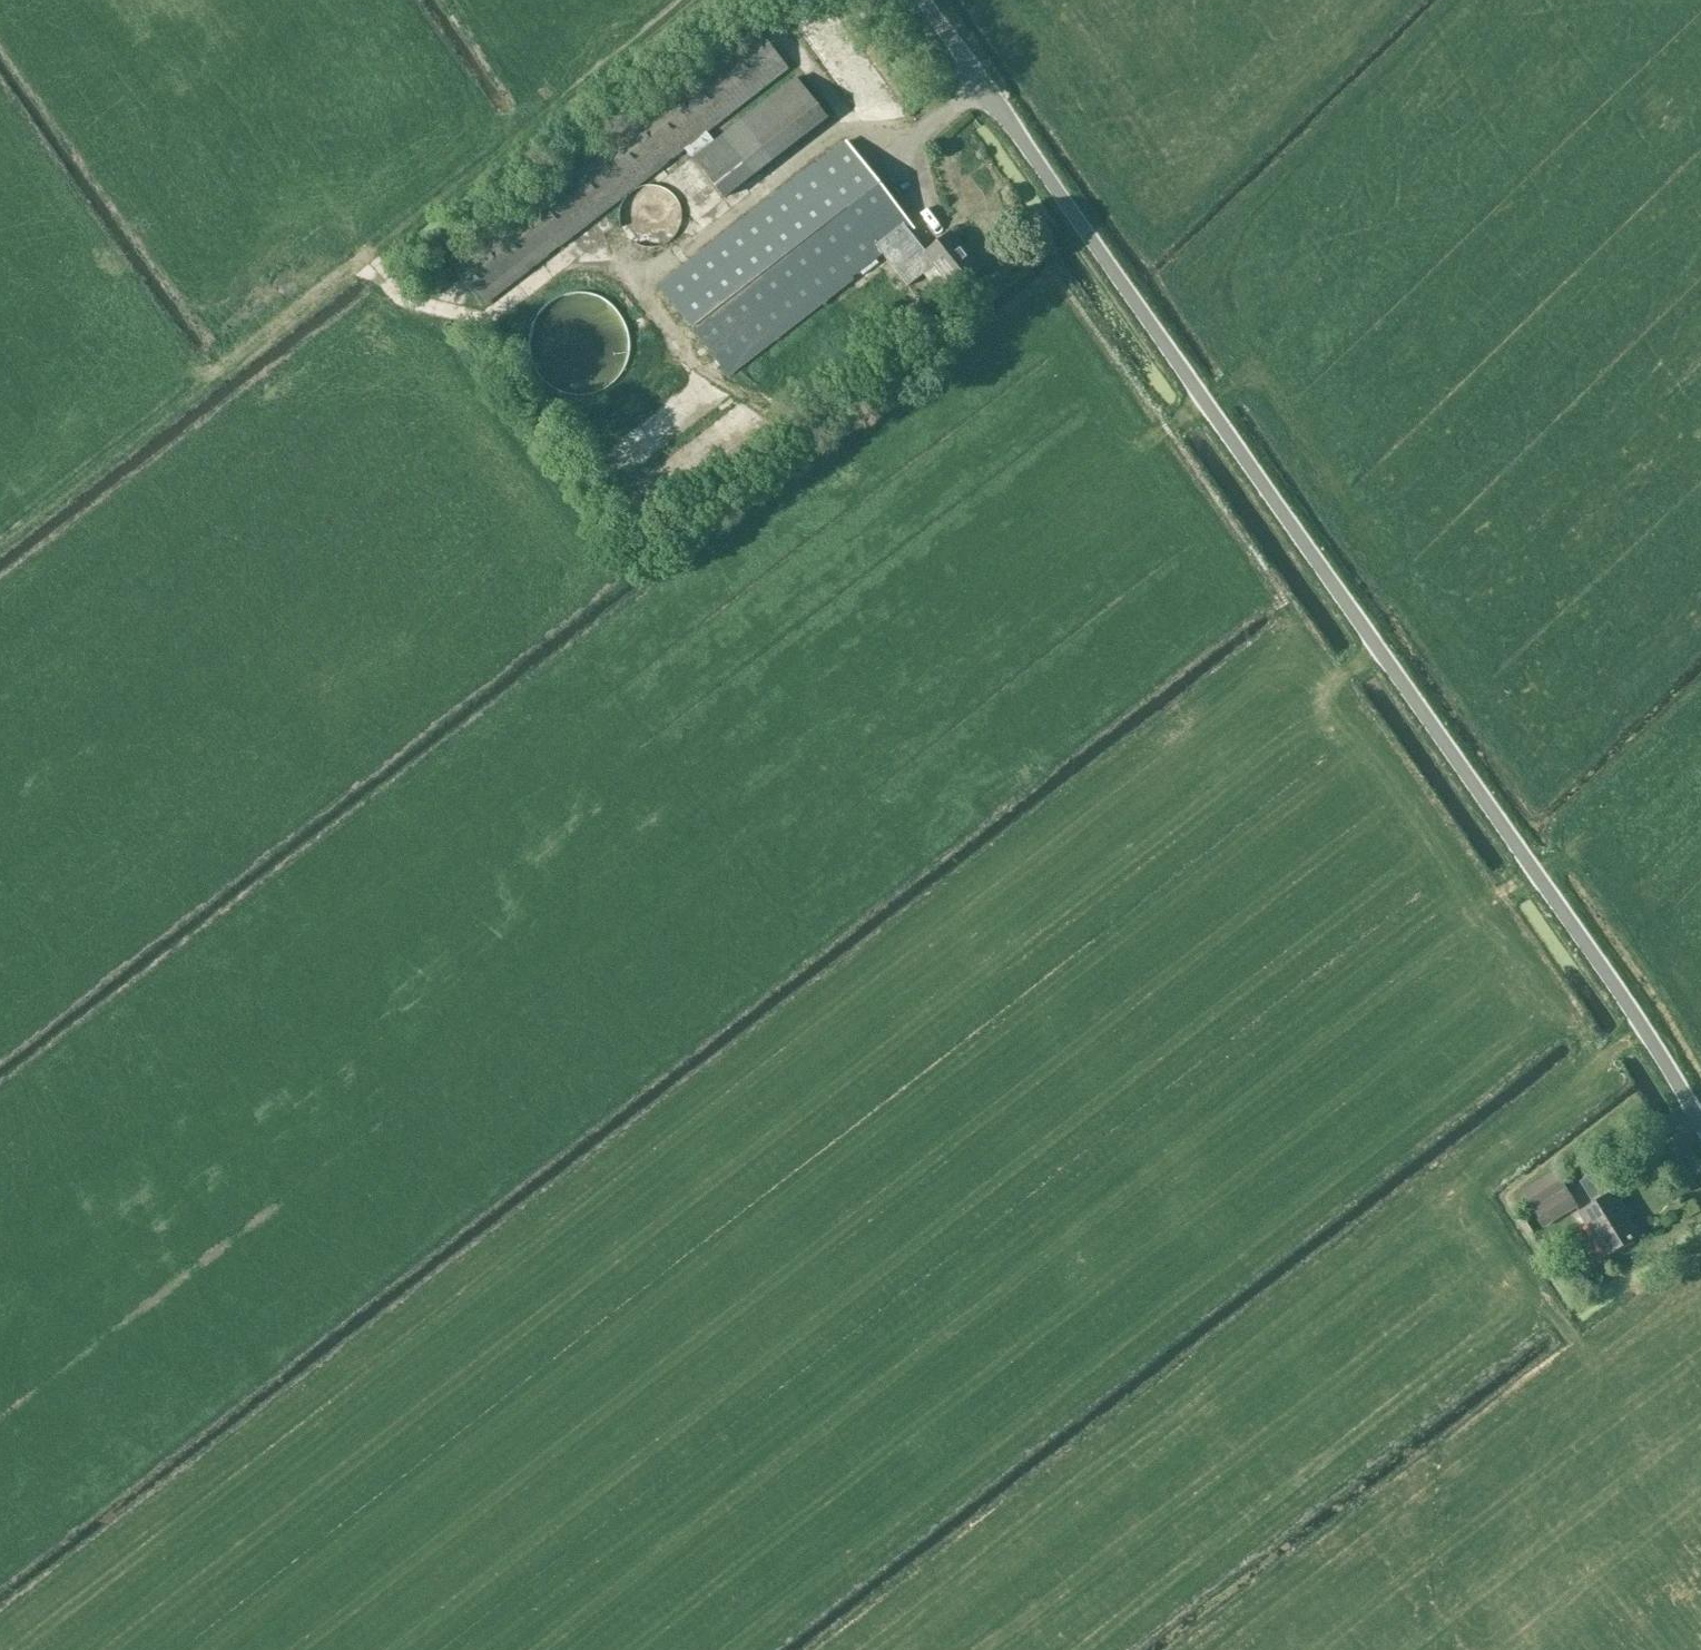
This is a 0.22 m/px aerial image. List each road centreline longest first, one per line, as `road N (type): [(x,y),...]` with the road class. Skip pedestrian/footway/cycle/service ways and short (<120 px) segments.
road 1 (unclassified): [(1700,1123),(1590,951),(922,0)]

